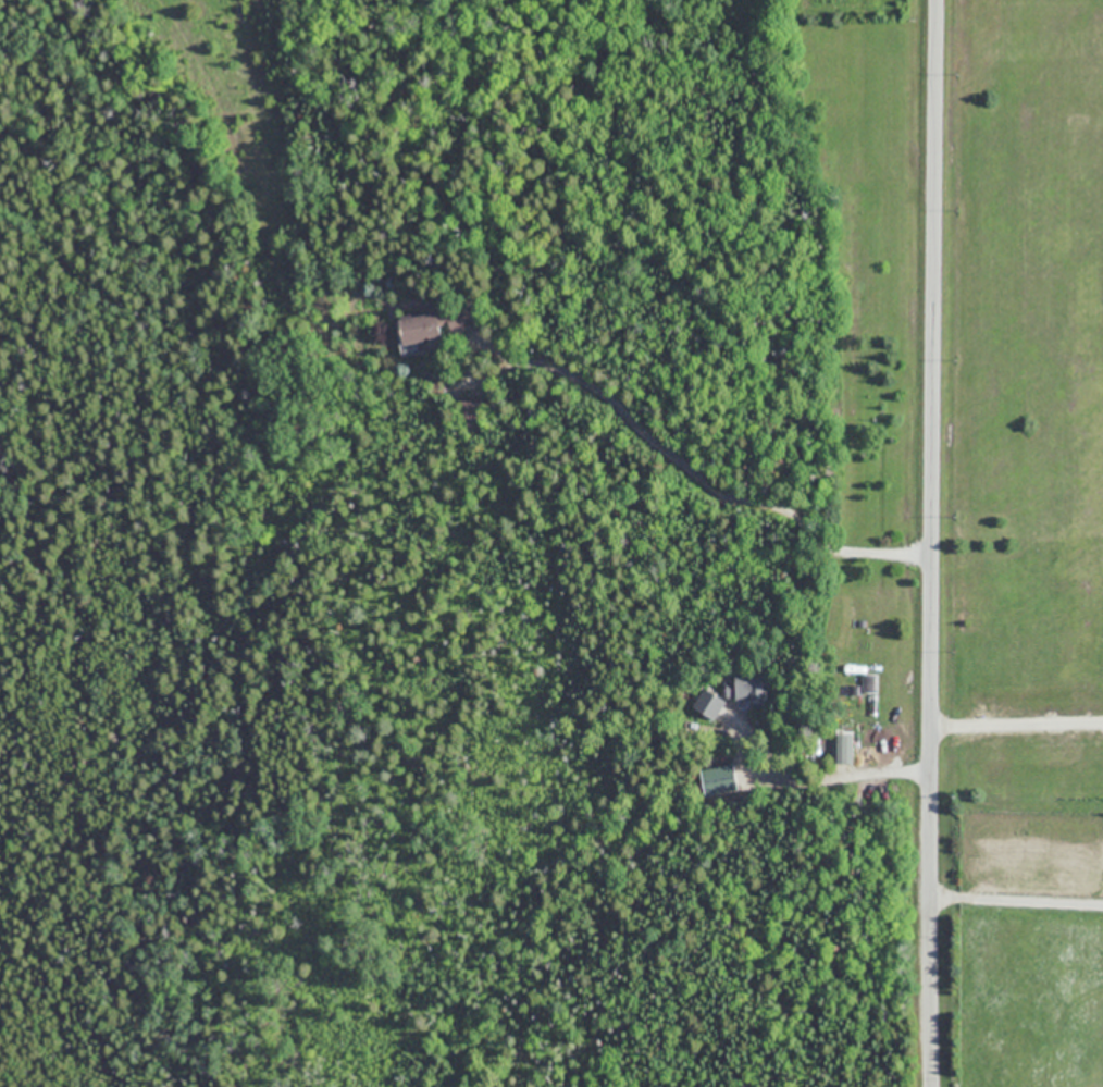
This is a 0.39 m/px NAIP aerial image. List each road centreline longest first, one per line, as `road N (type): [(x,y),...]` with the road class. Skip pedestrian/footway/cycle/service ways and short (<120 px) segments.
road 1 (residential): [(934,1086),(935,0)]

